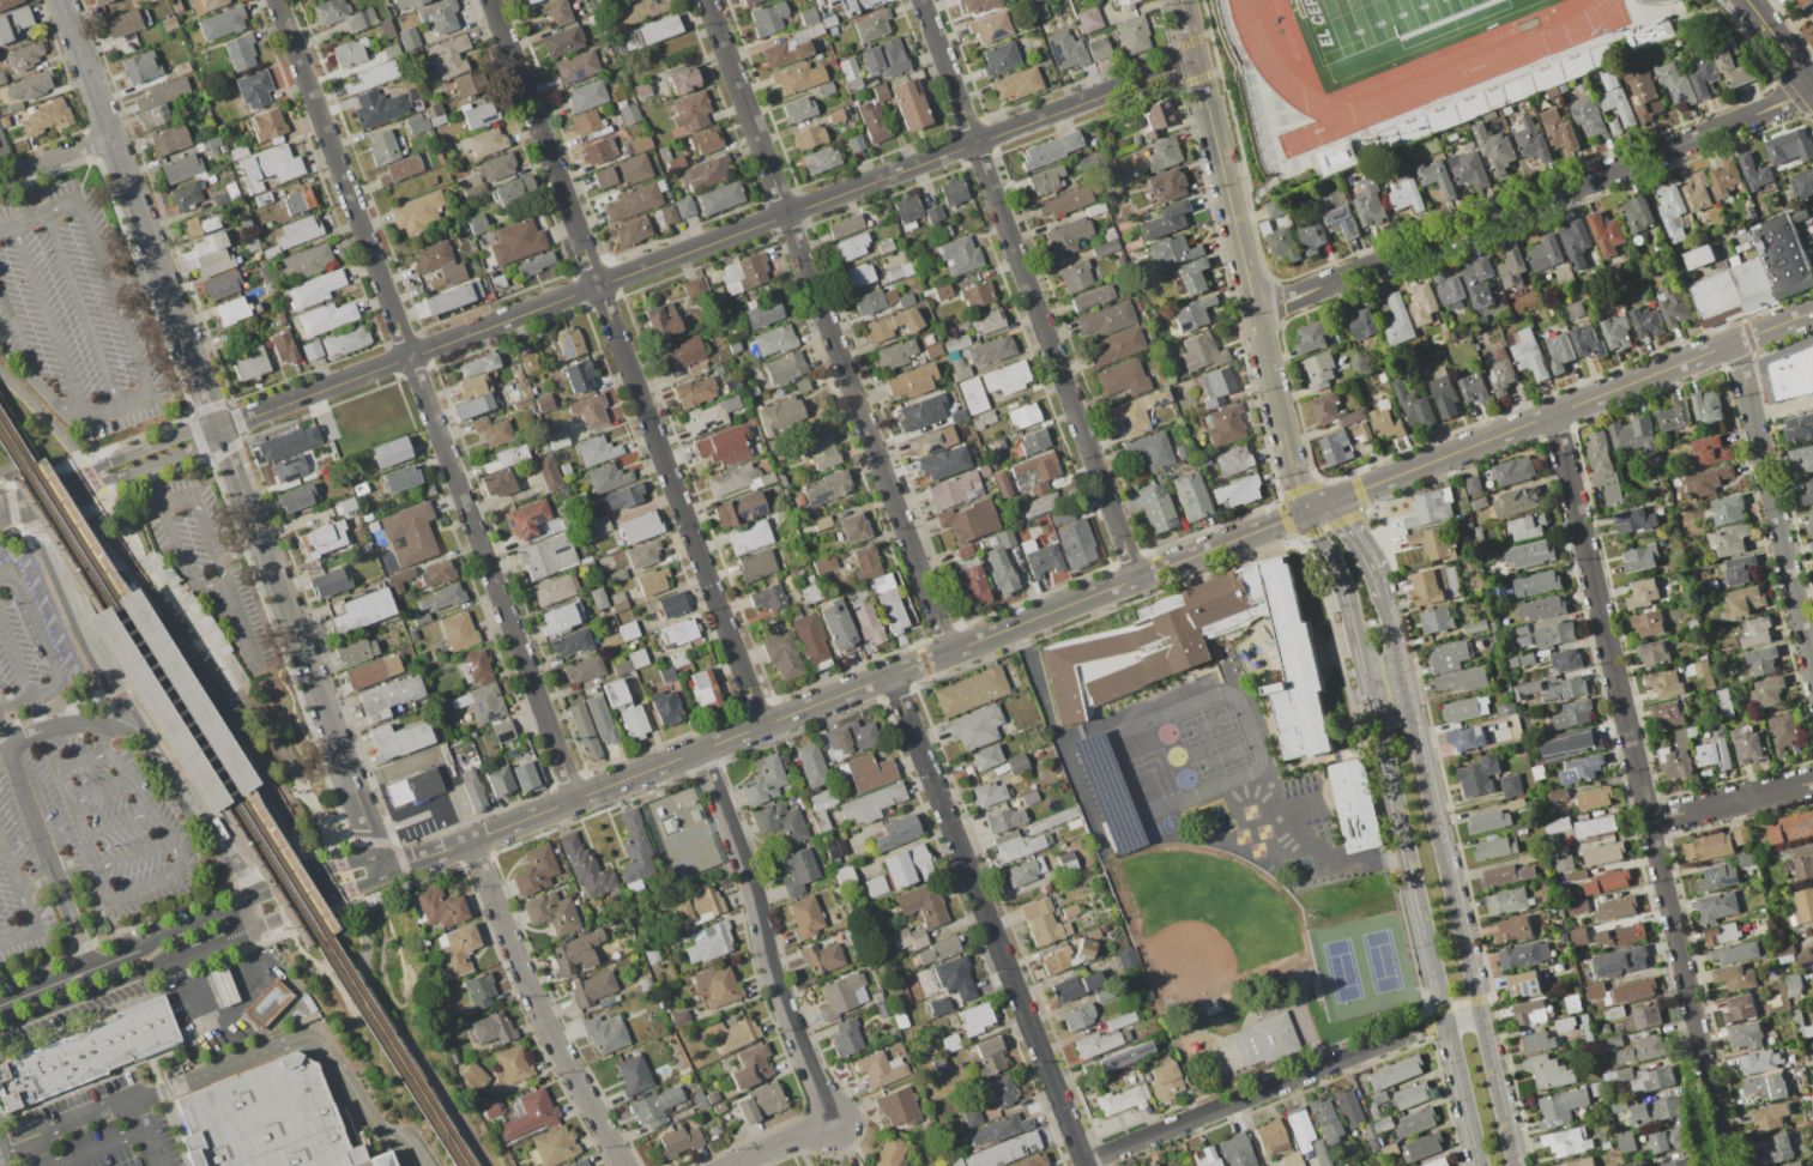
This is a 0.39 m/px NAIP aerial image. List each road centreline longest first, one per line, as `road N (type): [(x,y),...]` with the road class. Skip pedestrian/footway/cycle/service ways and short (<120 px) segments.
road 1 (tertiary): [(219,429),(1195,61)]
road 2 (tertiary): [(469,839),(1316,507)]
road 3 (residential): [(575,798),(274,0)]
road 4 (residential): [(761,725),(490,0)]
road 5 (residential): [(1730,1165),(1552,413)]
road 6 (residential): [(950,651),(704,0)]
road 7 (tertiary): [(1316,507),(1313,536),(1346,591),(1478,1165)]
road 8 (residential): [(1136,578),(919,0)]
road 9 (tertiary): [(1514,1165),(1379,597)]
road 10 (tertiary): [(1316,507),(1812,310)]
road 11 (residential): [(1812,89),(1318,288)]
road 12 (residential): [(1086,1165),(889,675)]
road 13 (tertiary): [(386,869),(219,429)]
road 14 (tertiary): [(219,429),(60,0)]
road 15 (tertiary): [(1288,442),(1180,0)]
road 16 (residential): [(832,1120),(776,989),(756,901),(697,749)]
road 17 (residential): [(1084,1161),(1443,1021)]
road 18 (residential): [(626,1165),(560,1051),(469,839)]
road 19 (residential): [(1812,667),(1733,343)]
road 20 (tertiary): [(0,1029),(183,956)]
road 21 (residential): [(1651,822),(1812,783)]
road 22 (tertiary): [(219,429),(194,429),(68,478)]
road 23 (tertiary): [(75,494),(200,446),(219,429)]
road 24 (tertiary): [(140,948),(0,1004)]
road 25 (tertiary): [(253,900),(140,948)]

